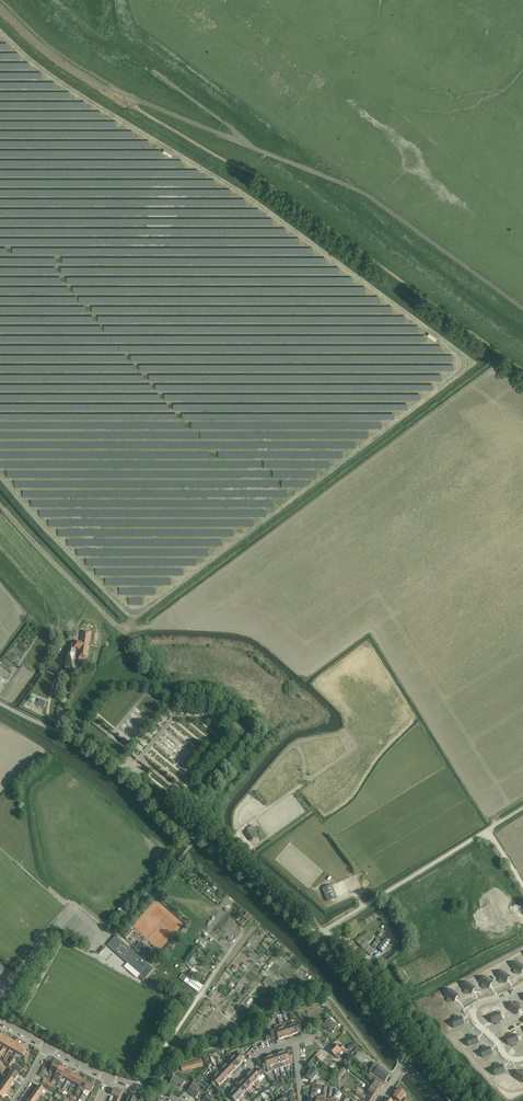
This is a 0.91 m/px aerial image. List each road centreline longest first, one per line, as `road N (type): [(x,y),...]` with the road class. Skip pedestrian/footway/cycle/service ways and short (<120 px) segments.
road 1 (track): [(31,0),(85,48),(155,73),(522,345)]
road 2 (track): [(522,369),(262,178),(130,98)]
road 3 (unclassified): [(522,809),(318,936)]
road 4 (unclassified): [(318,936),(151,796)]
road 5 (track): [(146,629),(115,625),(0,503)]
road 6 (unclassified): [(151,796),(87,745),(0,704)]
road 7 (residential): [(0,999),(71,912),(102,933)]
road 8 (unknown): [(522,987),(482,1002),(474,1013),(509,1058),(522,1058)]

